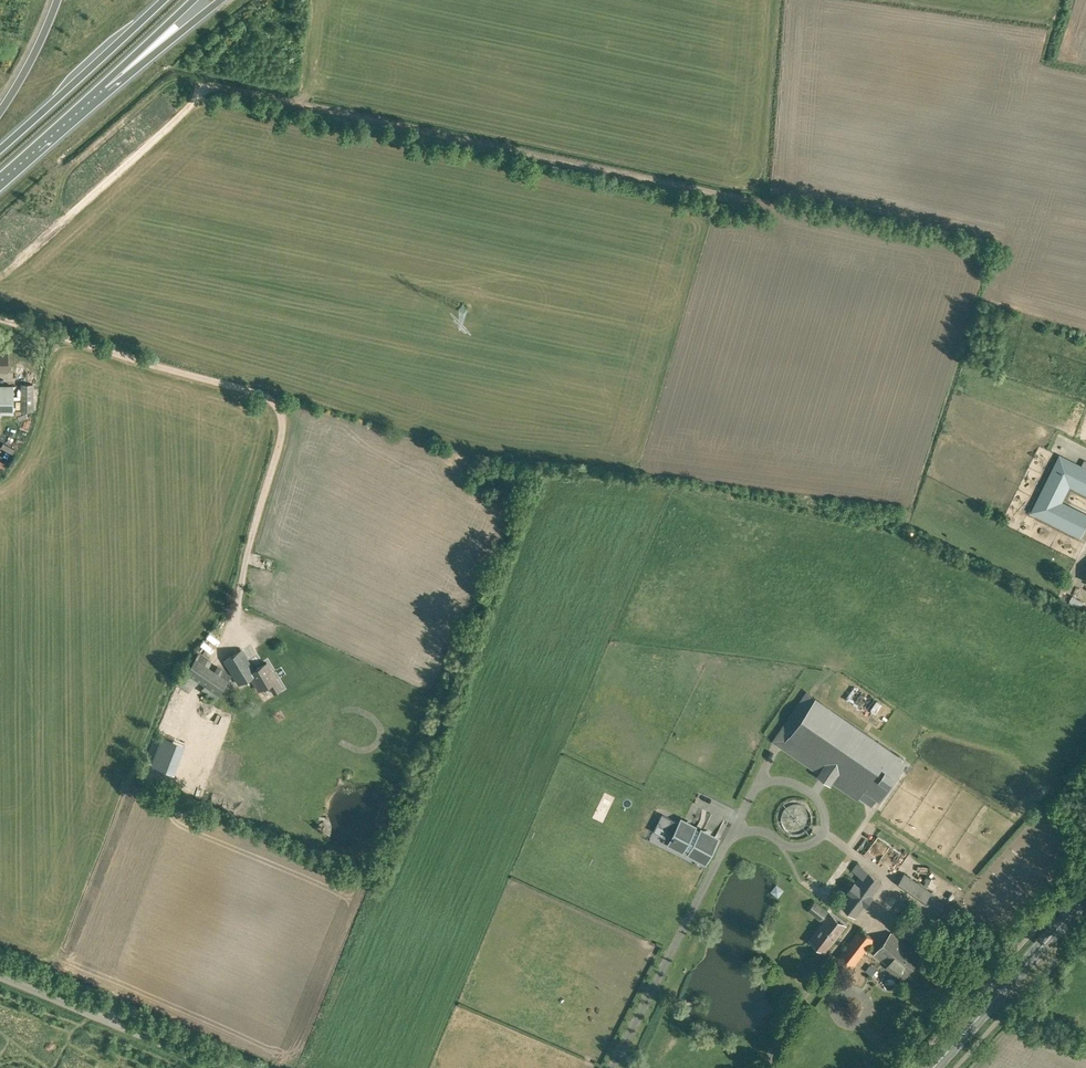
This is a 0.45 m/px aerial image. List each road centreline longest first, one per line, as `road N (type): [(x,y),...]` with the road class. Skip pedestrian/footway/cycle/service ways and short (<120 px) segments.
road 1 (unclassified): [(212,1067),(0,979)]
road 2 (secondary): [(933,1067),(1085,898)]
road 3 (trunk): [(163,0),(0,149)]
road 4 (trunk): [(100,92),(221,0)]
road 5 (trunk): [(100,92),(196,0)]
road 6 (trunk): [(0,178),(100,92)]
road 7 (trunk): [(57,0),(0,113)]

